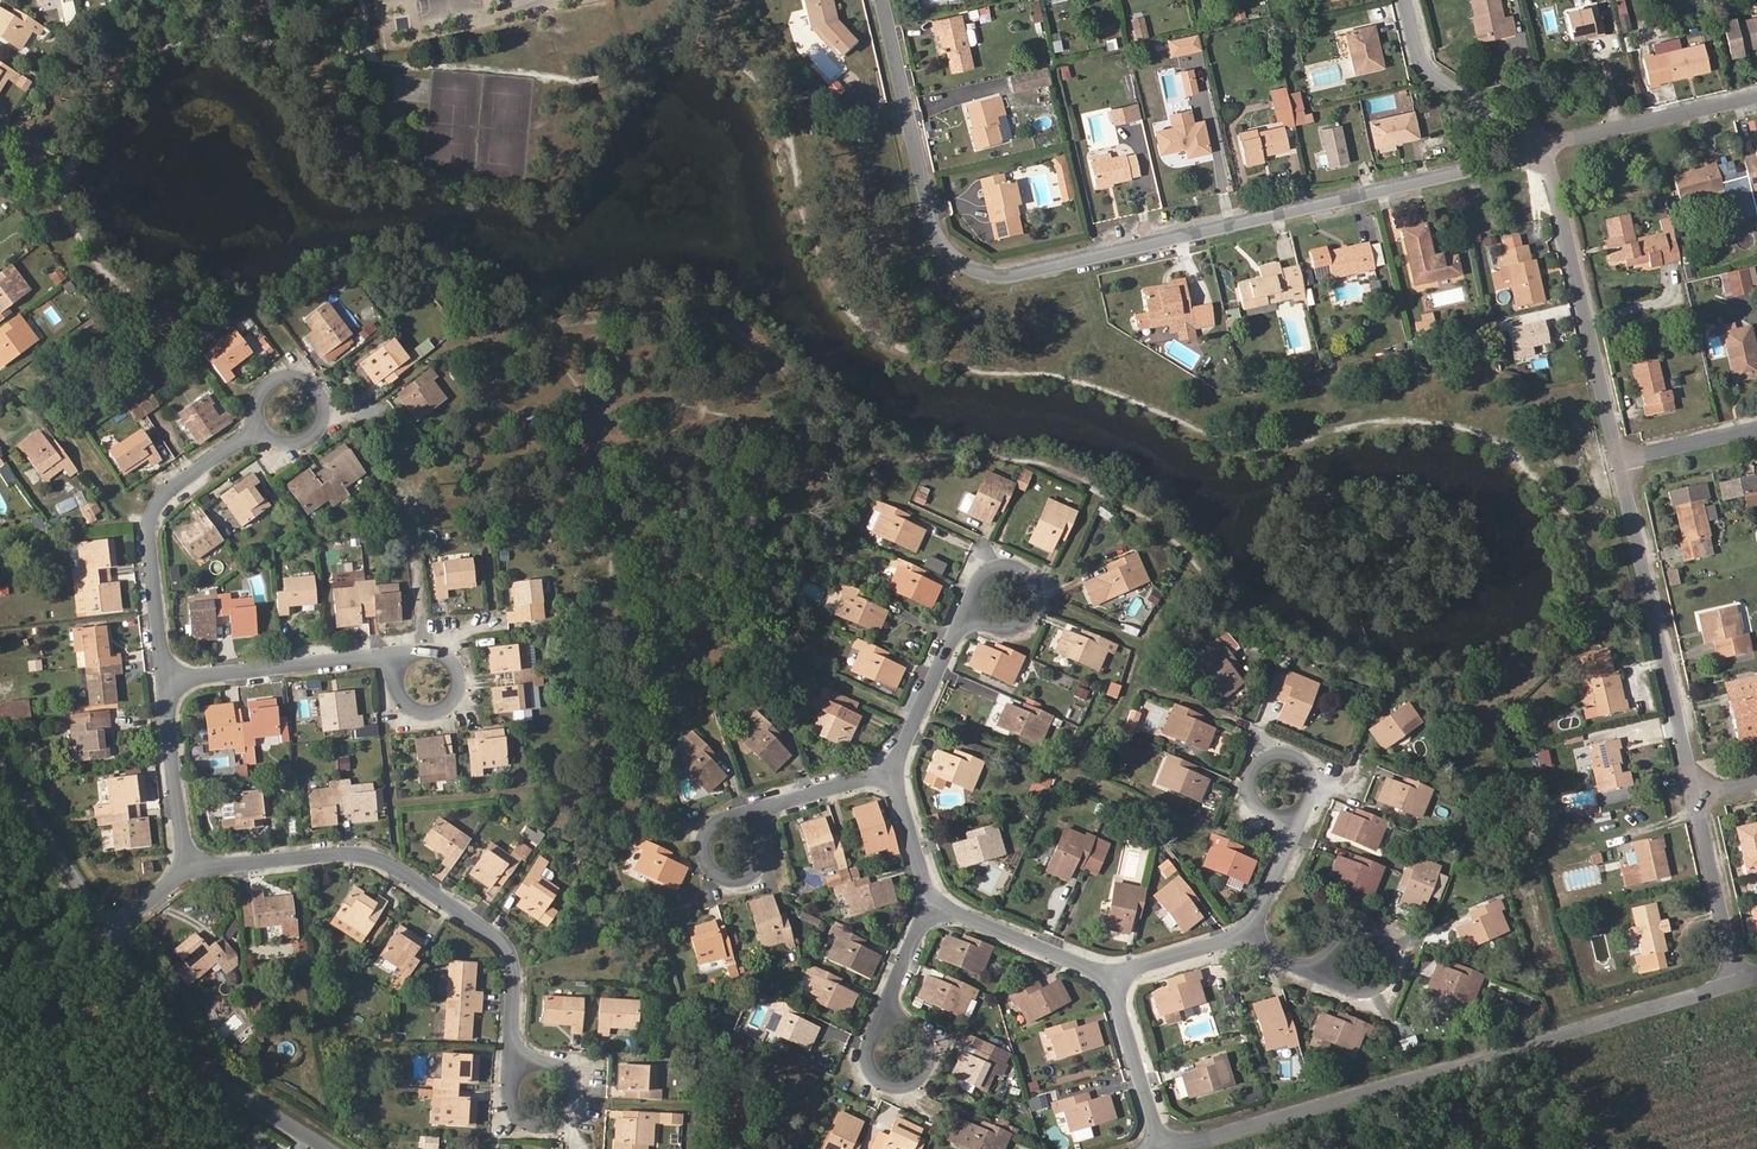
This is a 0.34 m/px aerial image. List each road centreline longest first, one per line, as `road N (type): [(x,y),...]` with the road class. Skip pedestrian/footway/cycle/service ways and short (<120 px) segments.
road 1 (residential): [(1545,150),(1004,275),(978,273),(940,241),(932,222),(883,0)]
road 2 (residential): [(1735,981),(1159,1146)]
road 3 (residential): [(189,868),(336,854),(387,863),(511,955),(513,1046),(522,1071)]
road 4 (residential): [(1619,458),(1695,795)]
road 5 (residential): [(1545,150),(1619,458)]
road 6 (residential): [(113,925),(206,1064),(329,1148)]
road 7 (residential): [(164,681),(151,512),(163,494),(262,427)]
road 8 (residential): [(164,681),(376,657),(401,663)]
road 9 (residential): [(1756,94),(1545,150)]
road 10 (residential): [(1404,0),(1421,60),(1438,80),(1545,150)]
road 11 (residential): [(0,751),(113,925)]
road 12 (residential): [(1111,976),(934,899)]
road 13 (residential): [(1695,795),(1735,981)]
road 14 (residential): [(189,868),(164,681)]
road 15 (residential): [(891,771),(955,633),(977,614)]
road 16 (residential): [(1159,1146),(1111,976)]
road 17 (residential): [(1291,816),(1311,799),(1313,779),(1303,762),(1285,754),(1265,757),(1251,774),(1250,796),(1264,813)]
road 18 (residential): [(754,823),(735,816),(715,822),(703,839),(705,860),(719,876),(739,879),(757,869),(766,851)]
road 19 (residential): [(262,427),(257,406),(265,387),(282,377),(303,378),(319,393),(323,415),(302,440)]
road 20 (residential): [(522,1071),(512,1088),(516,1108),(531,1122),(551,1124),(568,1113),(575,1093),(560,1067)]
road 21 (residential): [(891,771),(769,807),(754,823)]
road 22 (residential): [(1111,976),(1248,936)]
road 23 (residential): [(401,663),(398,692),(410,708),(430,712),(448,704),(458,686),(447,657)]
road 24 (residential): [(1619,458),(1756,428)]
road 25 (residential): [(934,899),(884,1025)]
road 26 (residential): [(934,899),(891,771)]
road 27 (residential): [(1248,936),(1291,836),(1291,816)]

